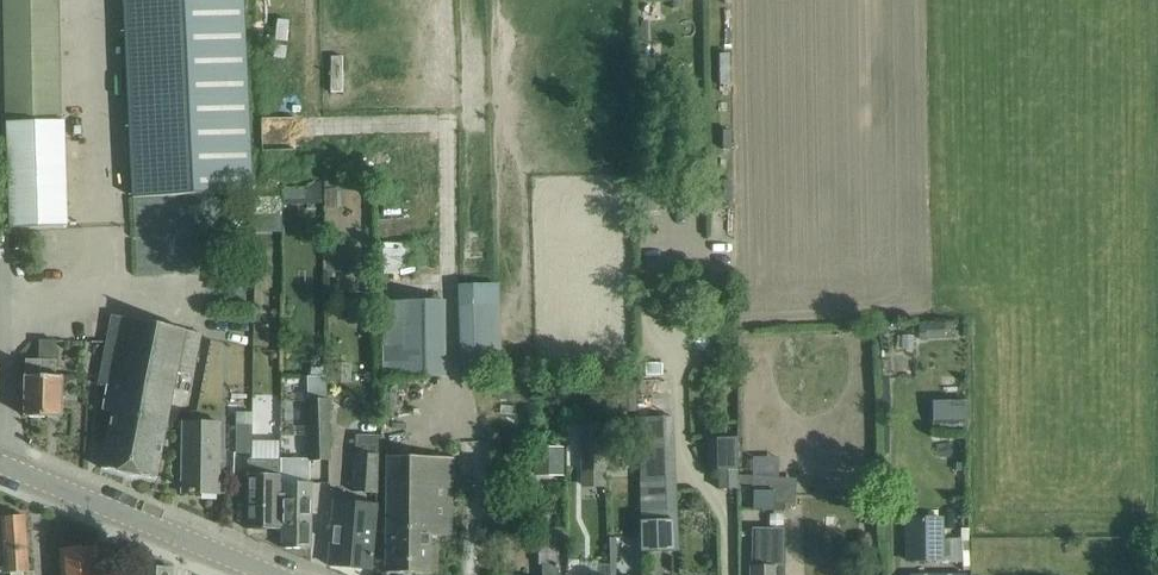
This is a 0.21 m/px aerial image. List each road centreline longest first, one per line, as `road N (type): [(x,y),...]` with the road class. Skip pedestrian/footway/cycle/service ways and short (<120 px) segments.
road 1 (tertiary): [(261,569),(3,465)]
road 2 (unclassified): [(3,465),(0,224)]

